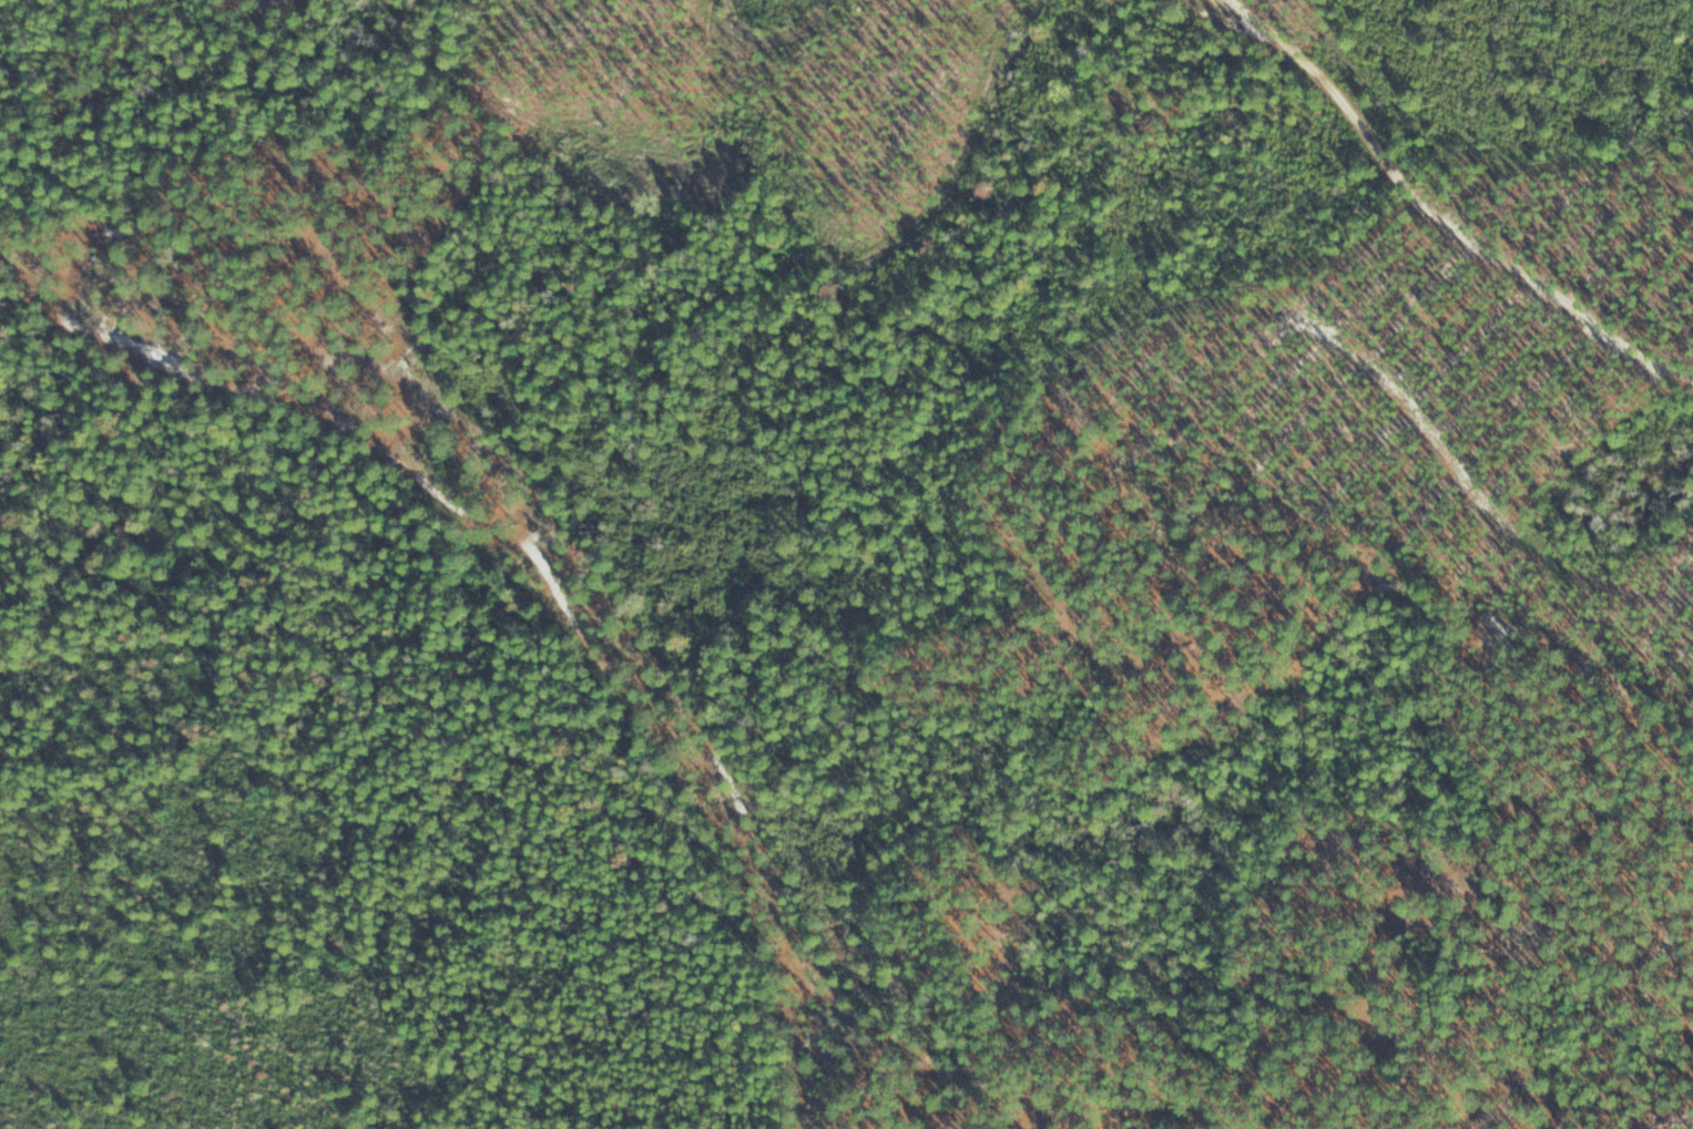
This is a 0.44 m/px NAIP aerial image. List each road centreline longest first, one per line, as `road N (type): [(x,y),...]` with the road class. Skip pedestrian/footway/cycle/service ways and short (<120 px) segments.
road 1 (residential): [(0,274),(462,510),(649,643),(806,1008),(1086,1128)]
road 2 (residential): [(1597,1128),(1621,741),(1643,622),(1692,509)]
road 3 (residential): [(1290,0),(1552,266),(1692,378)]

